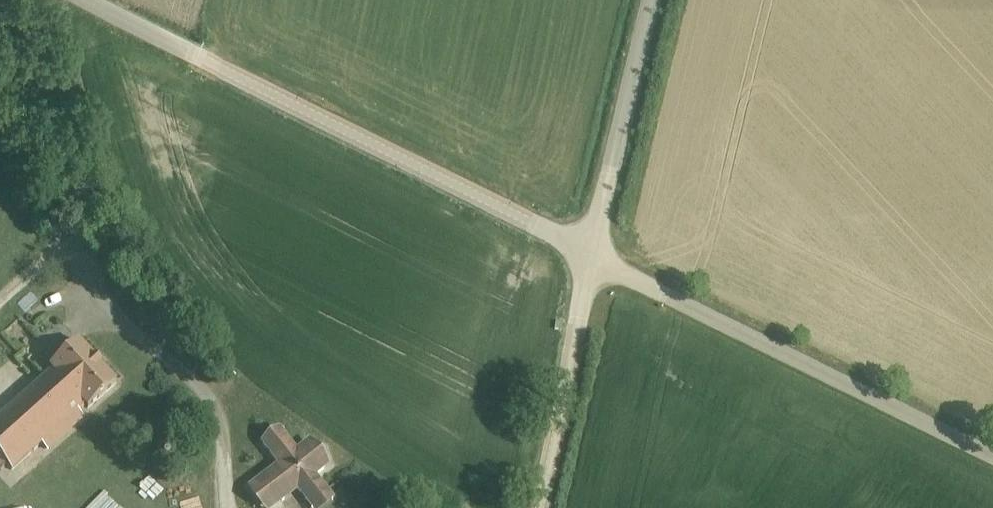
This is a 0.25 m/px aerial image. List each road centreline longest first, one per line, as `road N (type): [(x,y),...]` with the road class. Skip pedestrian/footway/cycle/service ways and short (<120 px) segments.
road 1 (unclassified): [(592,252),(85,0)]
road 2 (track): [(0,297),(68,248),(81,220),(74,153),(45,93),(0,48)]
road 3 (unclassified): [(539,507),(592,252)]
road 4 (unclassified): [(592,252),(652,0)]

